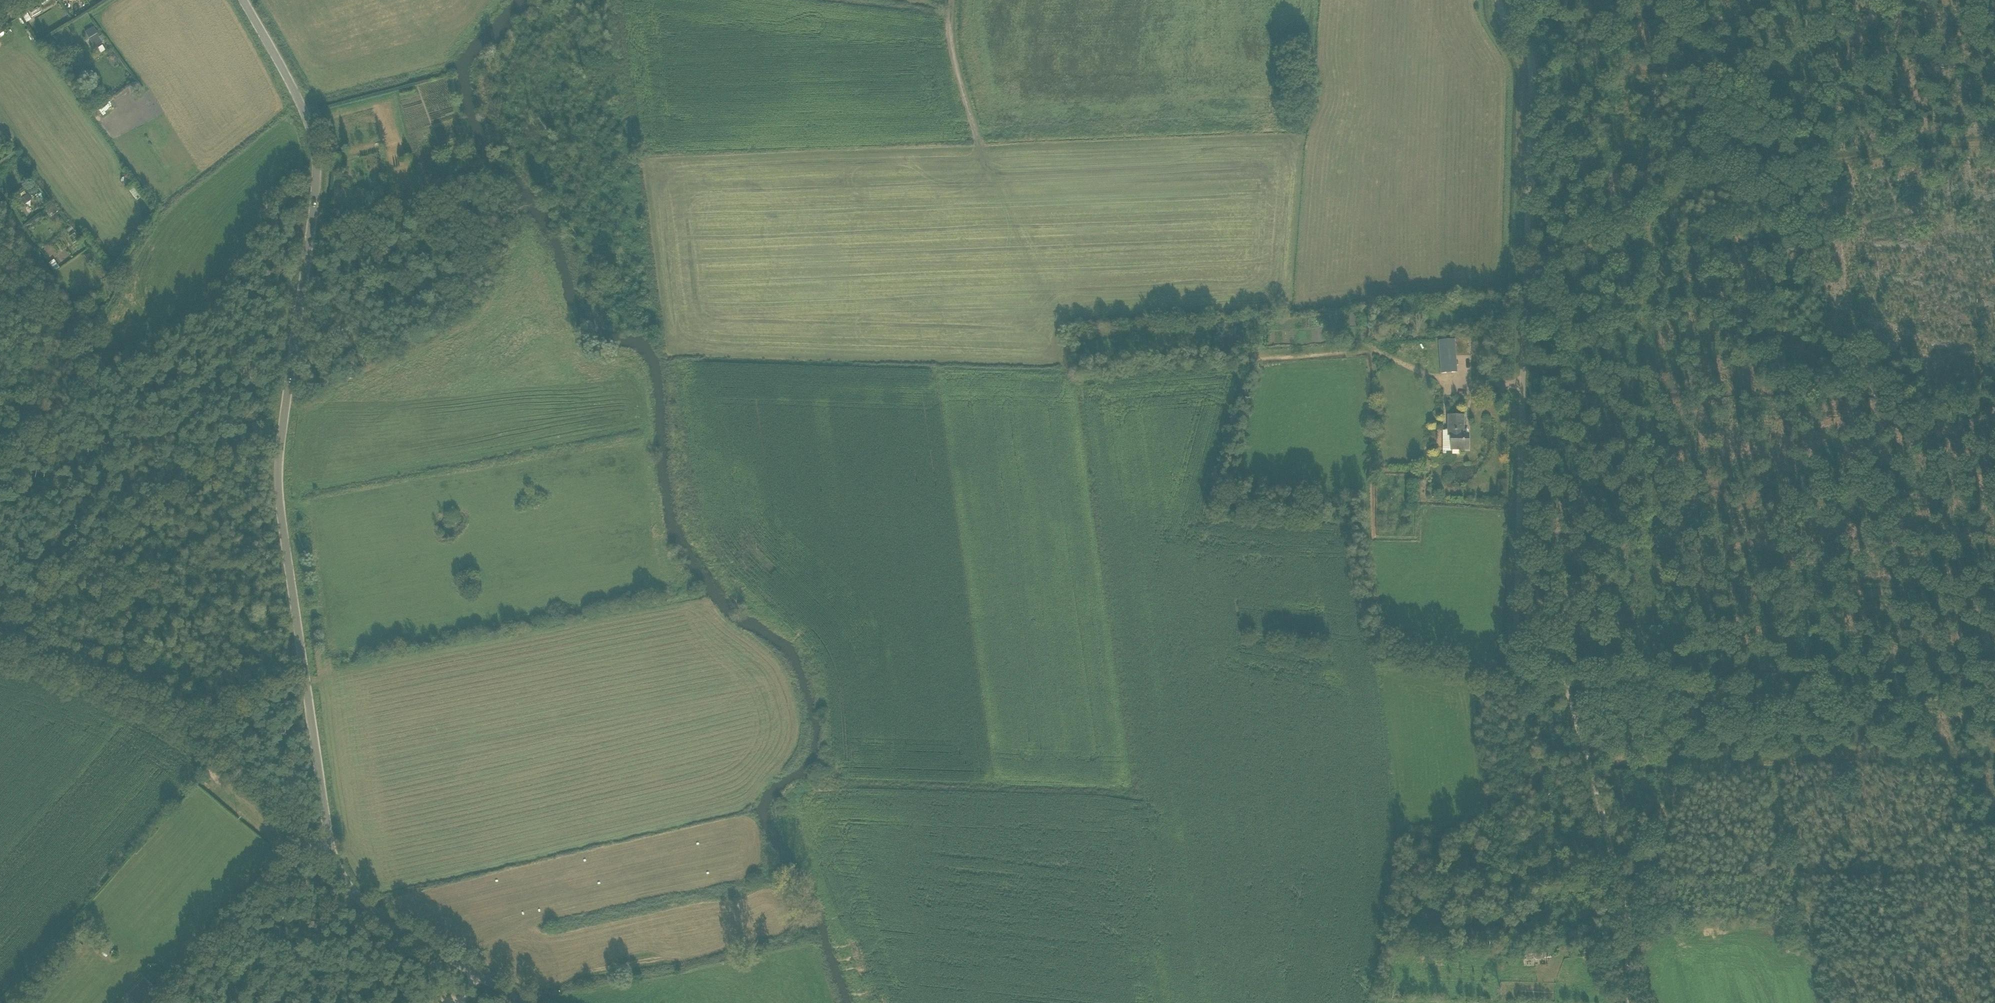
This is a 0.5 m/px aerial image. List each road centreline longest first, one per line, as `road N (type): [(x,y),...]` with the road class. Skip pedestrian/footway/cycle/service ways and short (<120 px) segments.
road 1 (residential): [(516,1002),(373,903),(342,855),(325,799),(283,481),(316,164),(304,114),(242,0)]
road 2 (unclassified): [(1564,686),(1531,662),(1517,628),(1523,72),(1496,0)]
road 3 (track): [(1994,129),(1820,142),(1707,174),(1521,257)]
road 4 (track): [(342,855),(207,727),(0,642)]
road 5 (track): [(1638,1002),(1624,901),(1564,686)]
road 6 (track): [(951,0),(952,40),(979,145)]

